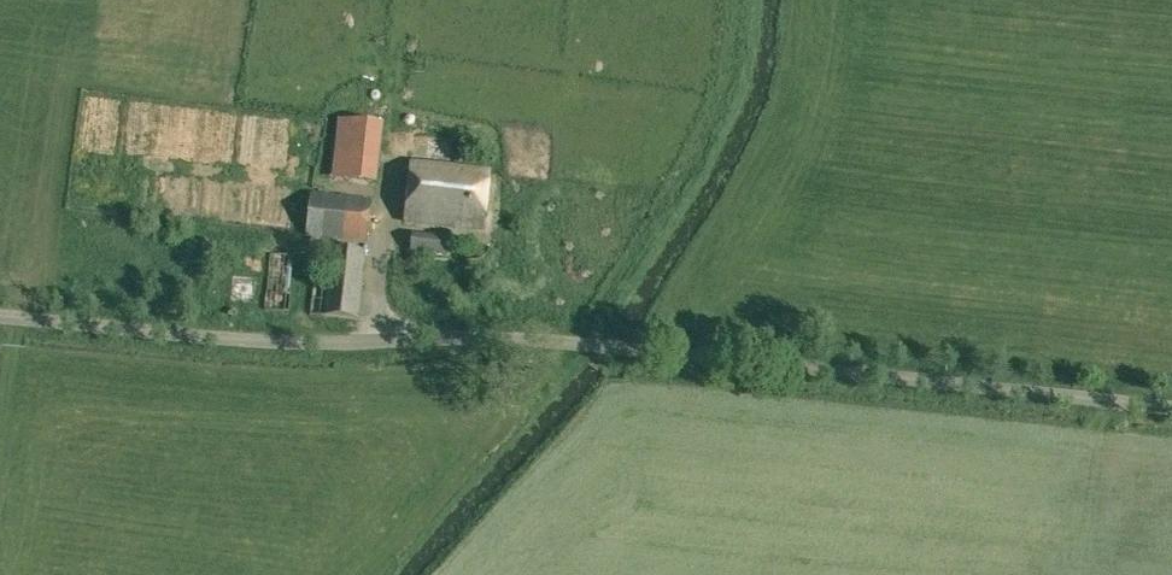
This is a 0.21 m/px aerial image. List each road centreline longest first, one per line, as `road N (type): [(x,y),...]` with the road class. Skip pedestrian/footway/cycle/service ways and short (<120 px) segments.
road 1 (unclassified): [(1171,404),(461,335),(358,345),(268,342),(0,316)]

